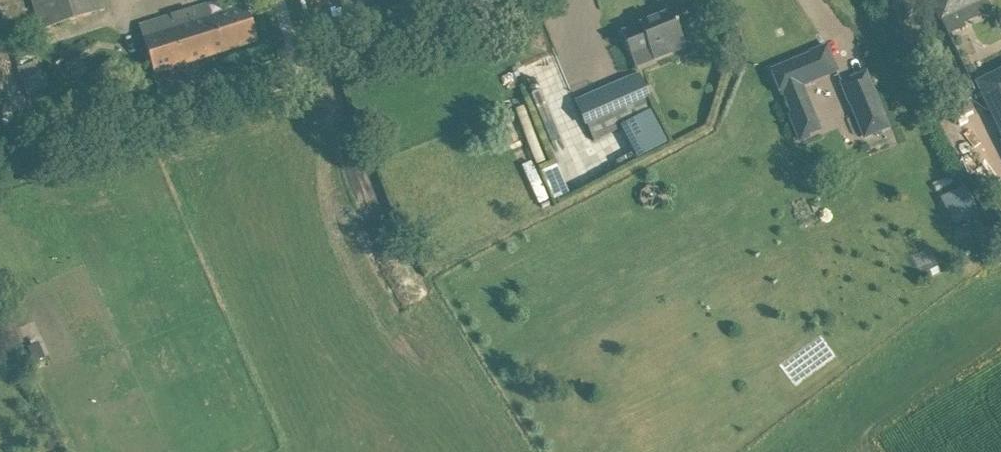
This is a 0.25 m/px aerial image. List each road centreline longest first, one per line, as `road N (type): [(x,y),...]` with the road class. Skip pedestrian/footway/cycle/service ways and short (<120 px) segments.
road 1 (tertiary): [(300,73),(0,167)]
road 2 (tertiary): [(510,0),(300,73)]

